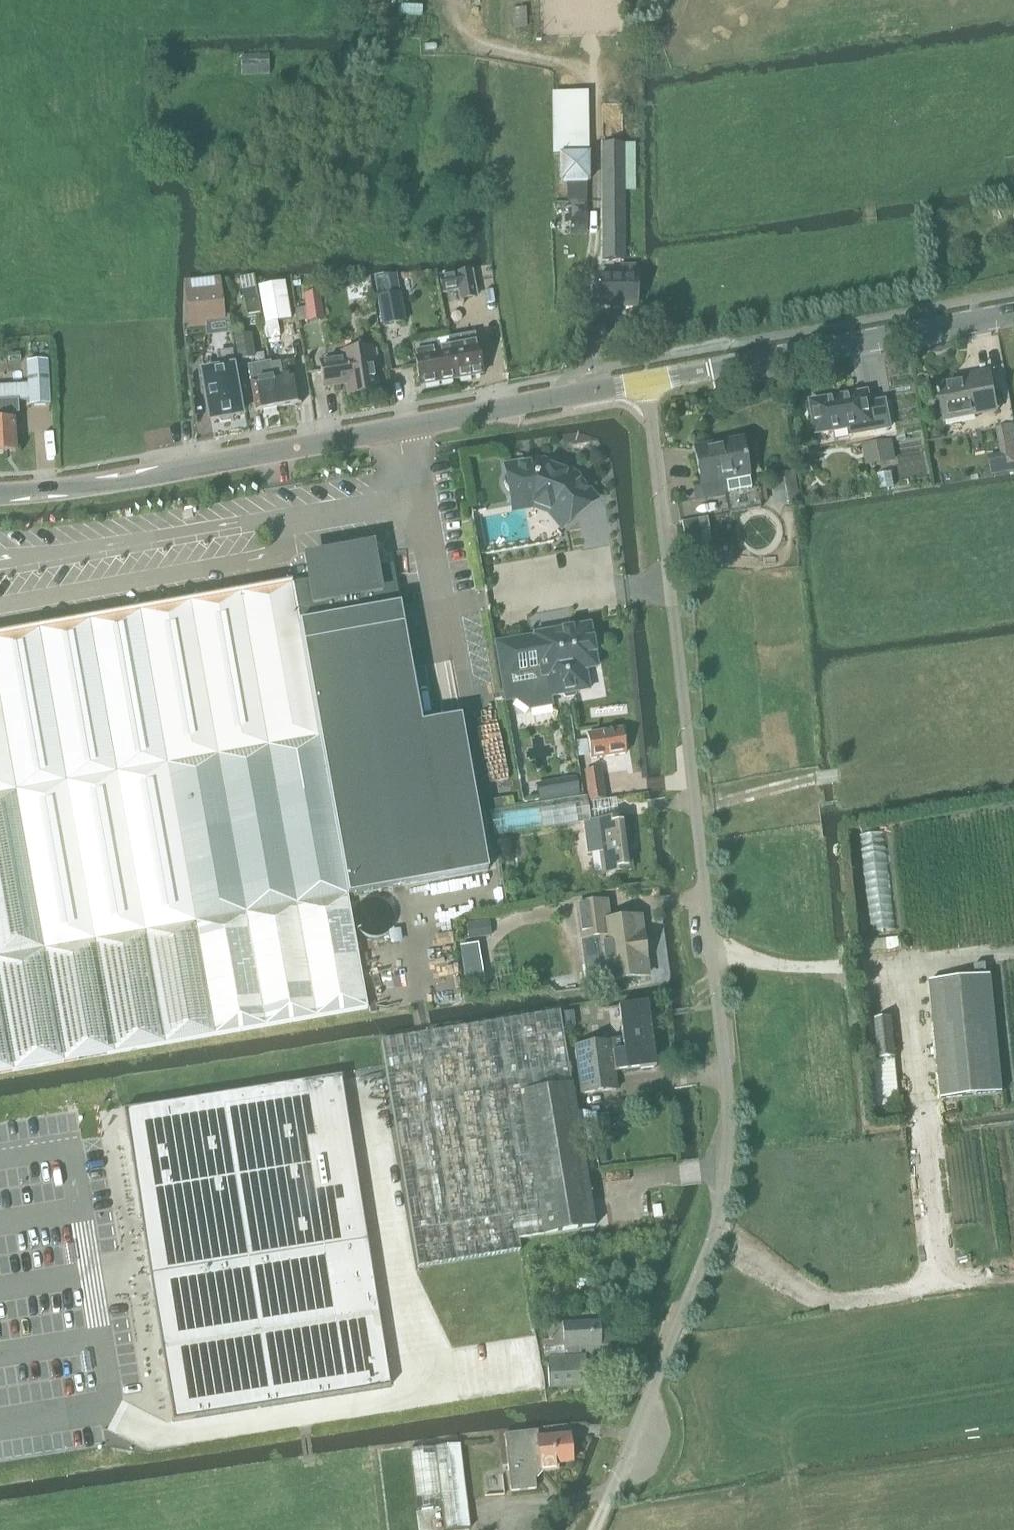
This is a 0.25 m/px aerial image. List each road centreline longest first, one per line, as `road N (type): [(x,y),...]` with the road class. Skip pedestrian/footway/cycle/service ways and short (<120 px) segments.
road 1 (residential): [(609,1497),(717,1230),(730,1119),(650,386)]
road 2 (tertiary): [(0,491),(650,386)]
road 3 (tertiary): [(650,386),(1013,316)]
road 4 (track): [(924,1102),(942,1281)]

